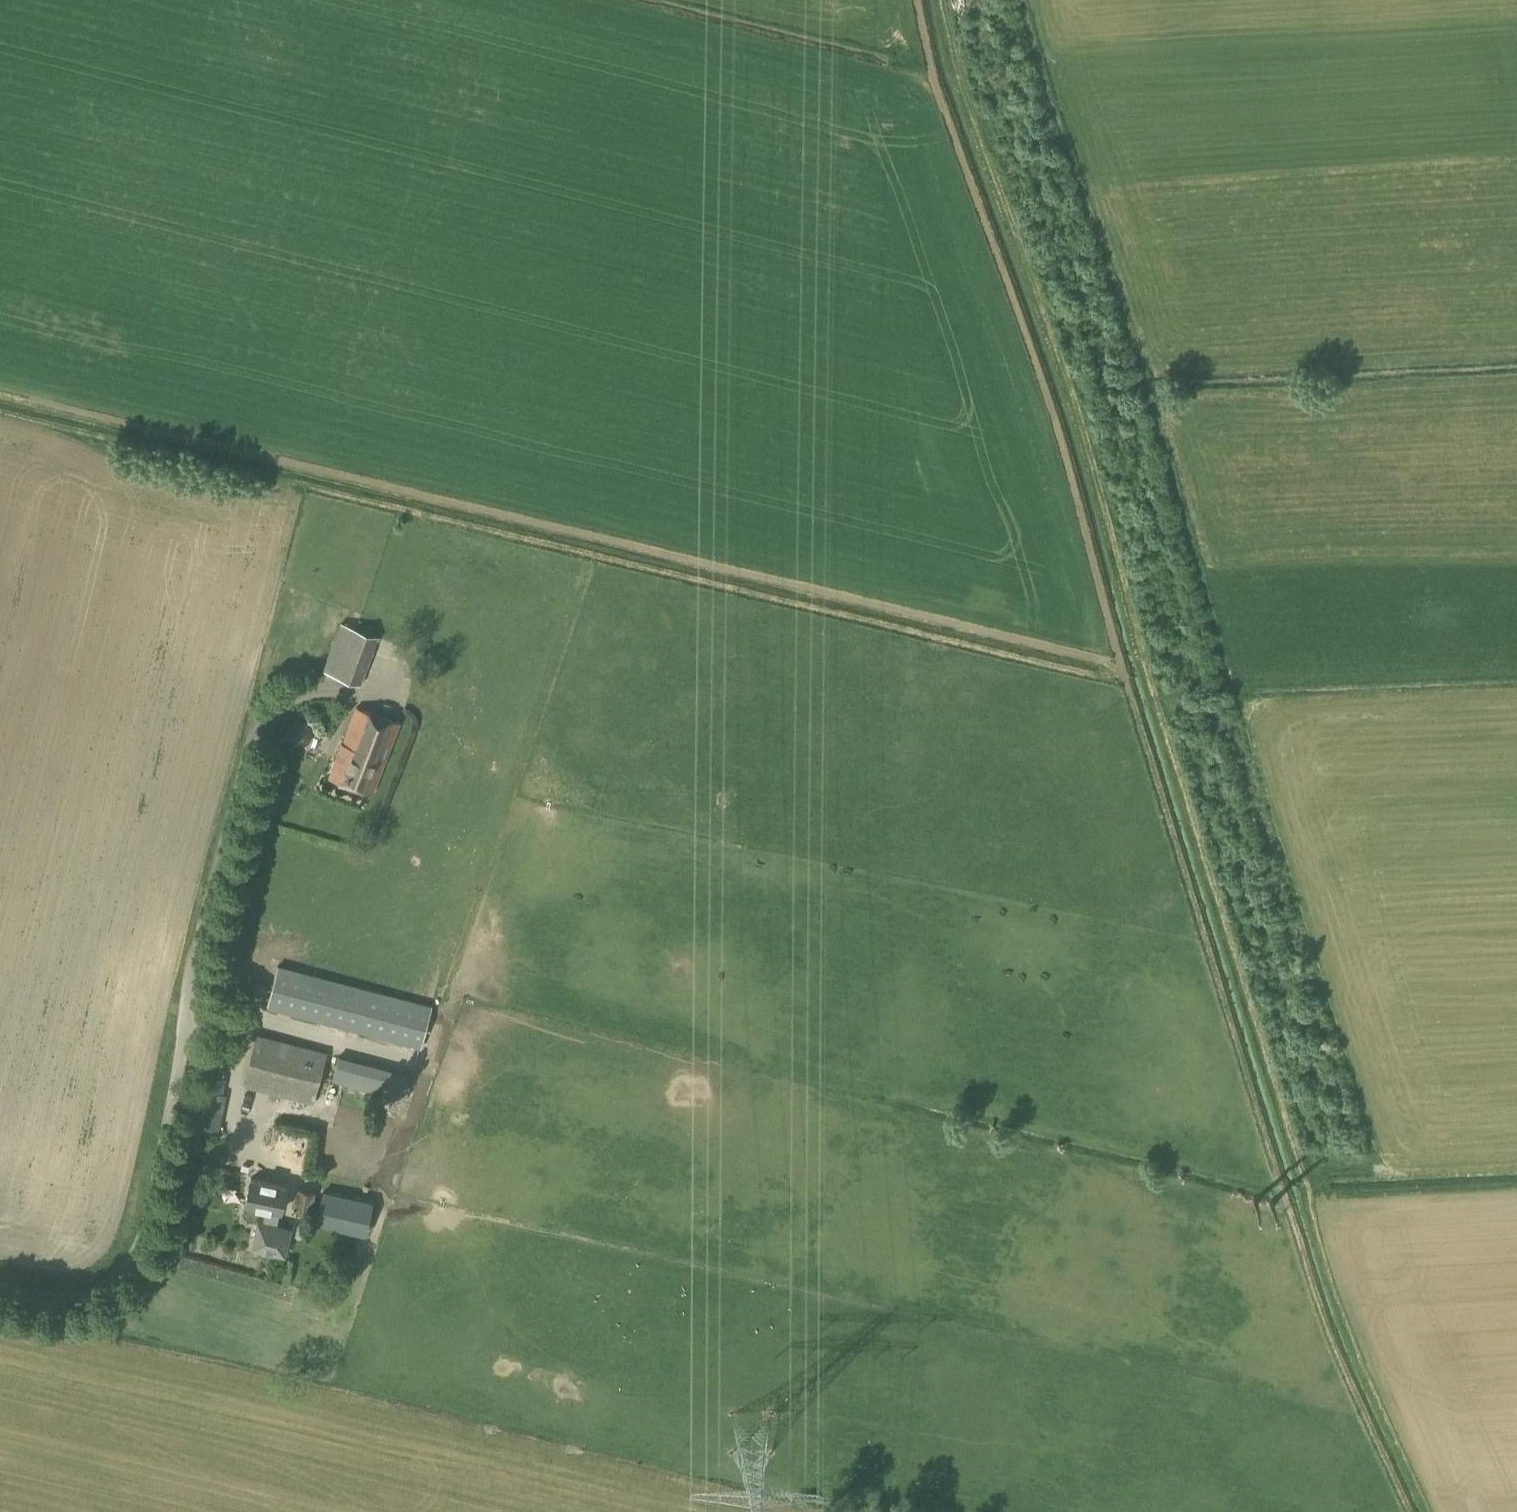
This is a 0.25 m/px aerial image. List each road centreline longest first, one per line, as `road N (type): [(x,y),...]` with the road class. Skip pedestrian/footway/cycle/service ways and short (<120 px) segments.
road 1 (unclassified): [(0,1289),(76,1303),(101,1294),(139,1249),(152,1217),(238,793)]

